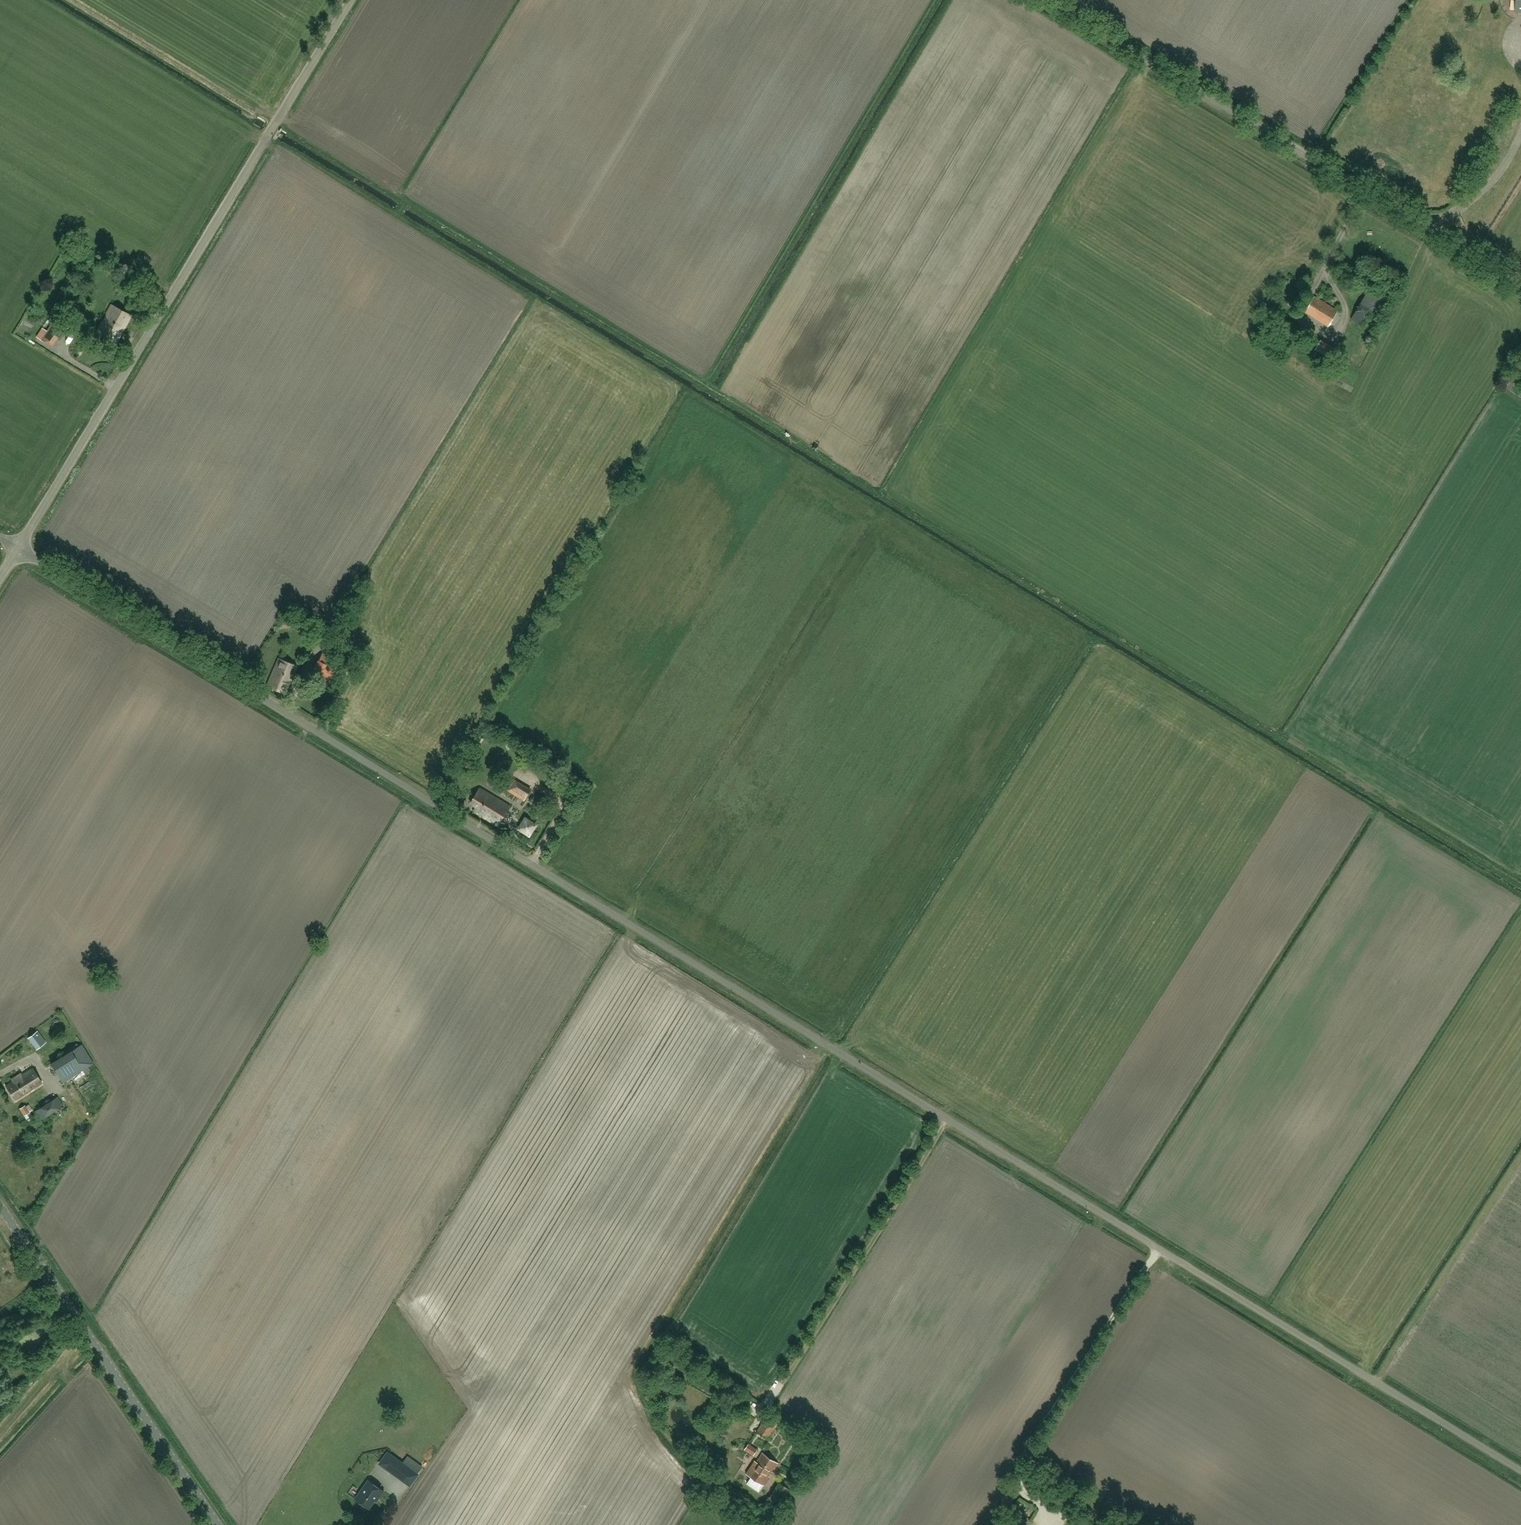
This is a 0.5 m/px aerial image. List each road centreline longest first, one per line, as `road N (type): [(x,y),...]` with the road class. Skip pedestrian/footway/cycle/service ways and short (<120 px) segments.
road 1 (unclassified): [(1520,1469),(18,549)]
road 2 (unclassified): [(18,549),(351,0)]
road 3 (unclassified): [(1520,286),(1050,0)]
road 4 (tertiary): [(218,1524),(0,1206)]

